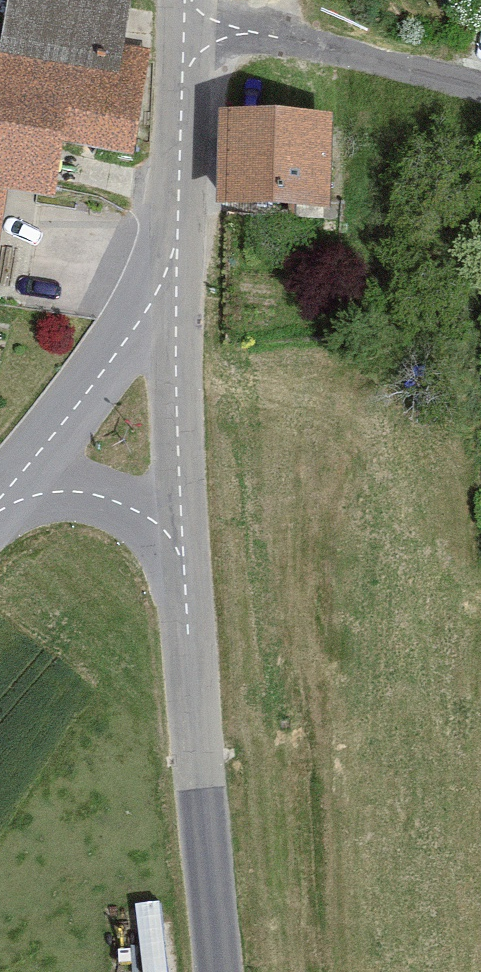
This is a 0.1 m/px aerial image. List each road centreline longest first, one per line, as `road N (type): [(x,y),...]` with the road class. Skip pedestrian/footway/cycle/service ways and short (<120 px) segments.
road 1 (tertiary): [(222,971),(185,545)]
road 2 (tertiary): [(0,496),(118,342),(178,239)]
road 3 (tertiary): [(185,545),(178,239)]
road 4 (residential): [(189,29),(320,45),(480,83)]
road 5 (tertiary): [(178,239),(189,29)]
road 6 (tertiary): [(0,504),(57,484),(119,493),(185,545)]

